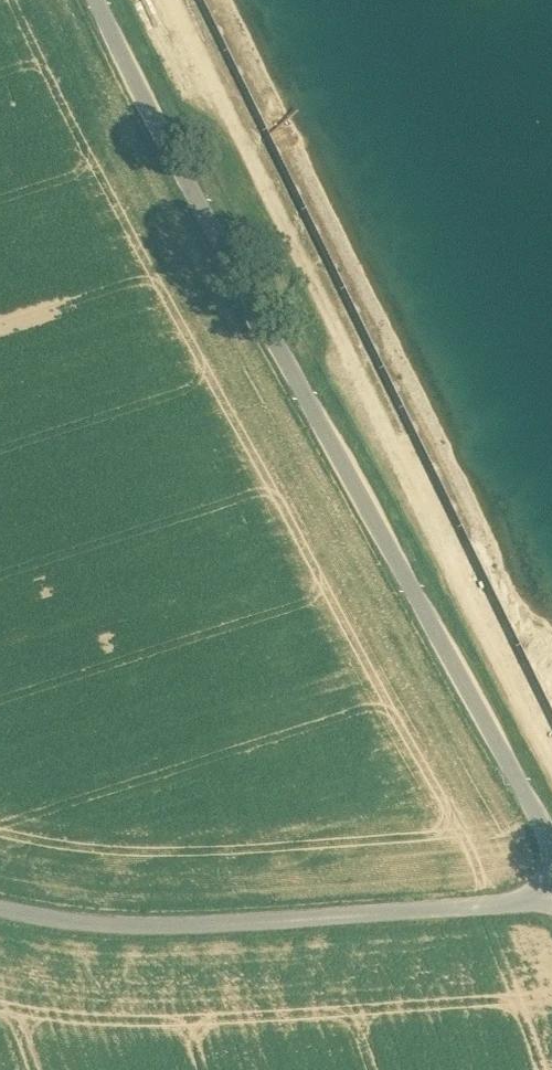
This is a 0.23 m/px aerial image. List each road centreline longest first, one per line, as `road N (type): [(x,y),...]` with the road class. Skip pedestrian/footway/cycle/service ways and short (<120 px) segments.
road 1 (track): [(100,0),(145,96),(551,843)]
road 2 (unclassified): [(551,899),(247,925),(96,925),(0,906)]

